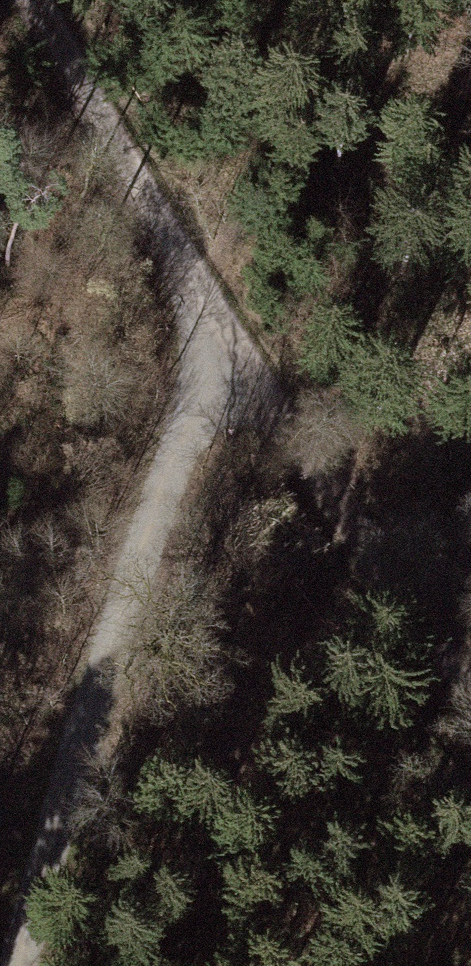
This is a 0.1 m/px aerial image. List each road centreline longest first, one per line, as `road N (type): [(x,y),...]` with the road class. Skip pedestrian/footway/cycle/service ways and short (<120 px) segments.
road 1 (track): [(470,680),(424,631),(225,337),(33,0)]
road 2 (track): [(225,337),(180,435),(19,965)]

